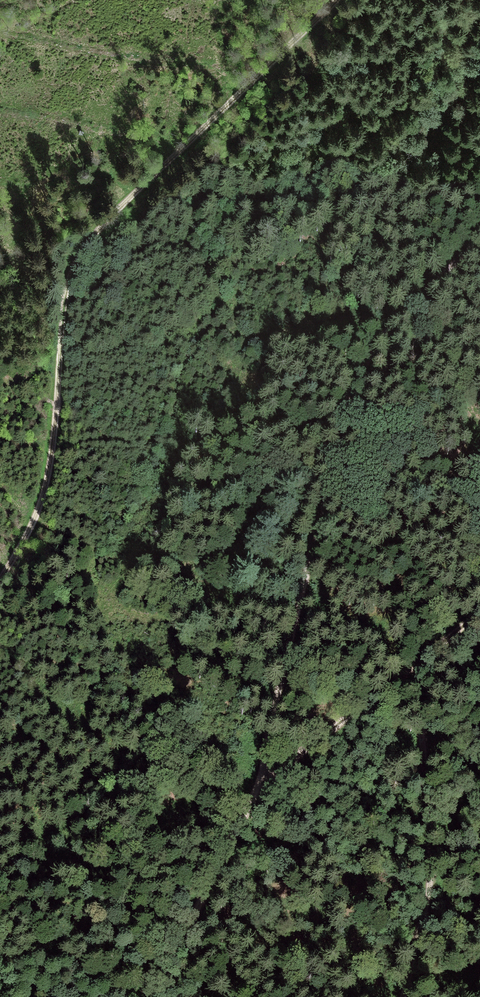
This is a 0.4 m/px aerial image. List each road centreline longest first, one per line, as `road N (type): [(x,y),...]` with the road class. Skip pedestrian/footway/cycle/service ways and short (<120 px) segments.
road 1 (track): [(0,575),(39,508),(65,289),(94,233),(337,0)]
road 2 (track): [(479,233),(384,334),(329,419),(252,789)]
road 3 (track): [(411,678),(426,845),(422,898),(395,996)]
road 4 (track): [(252,789),(222,827),(143,996)]
road 5 (track): [(411,678),(252,789)]

